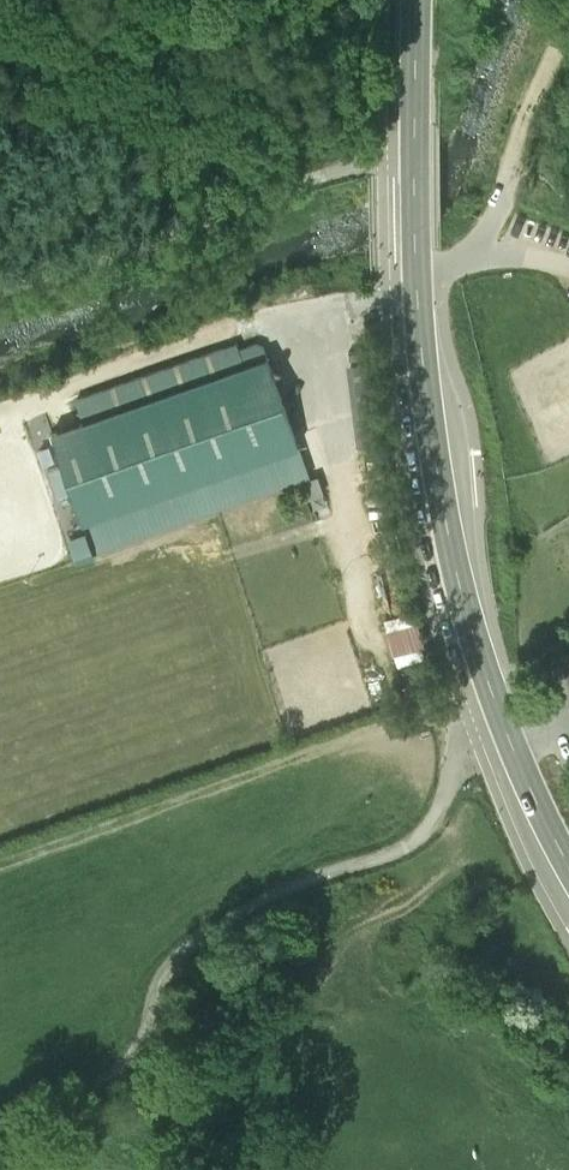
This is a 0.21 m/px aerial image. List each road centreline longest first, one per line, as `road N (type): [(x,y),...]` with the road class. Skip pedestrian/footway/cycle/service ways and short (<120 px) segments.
road 1 (secondary): [(568,876),(471,636),(437,472),(416,262),(417,0)]
road 2 (track): [(164,1012),(199,953),(242,909),(408,855),(476,749)]
road 3 (track): [(383,158),(0,302)]
road 4 (track): [(0,1121),(136,1047),(164,1012)]
road 5 (track): [(164,1012),(192,1124),(225,1169)]

